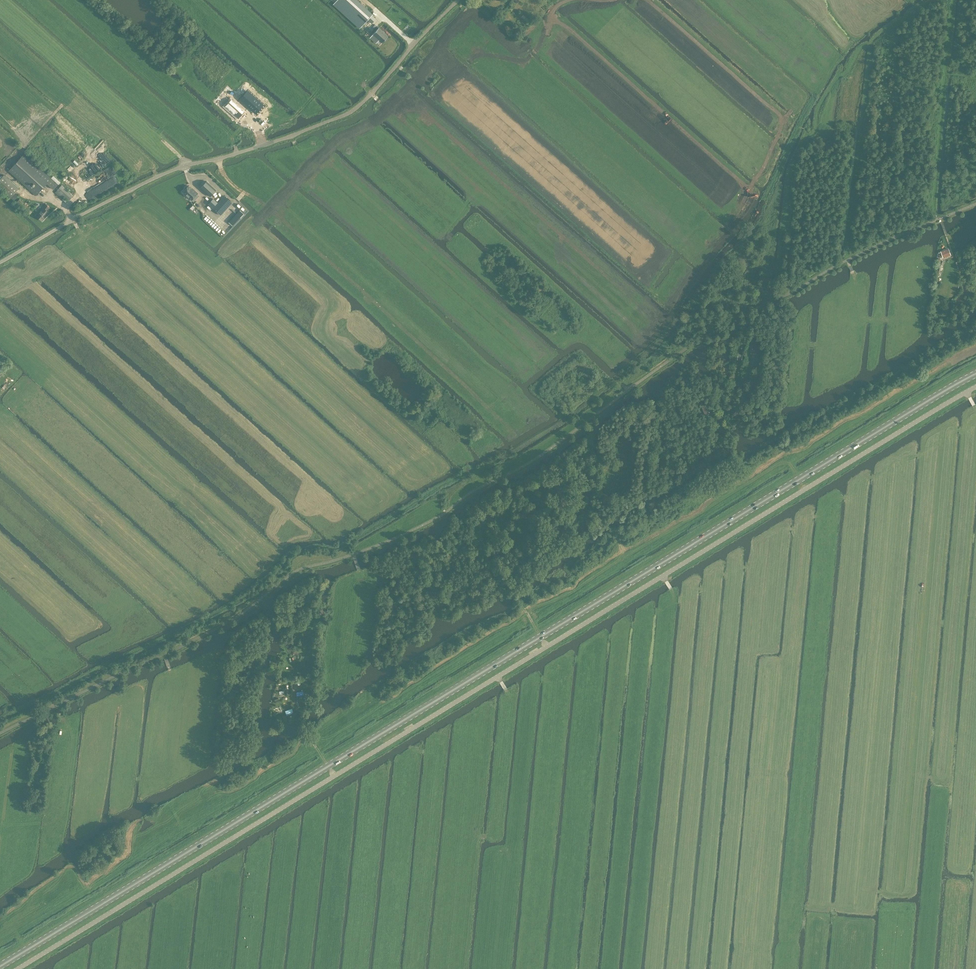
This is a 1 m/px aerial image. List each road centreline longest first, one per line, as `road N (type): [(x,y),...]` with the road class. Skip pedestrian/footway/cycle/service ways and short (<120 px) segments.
road 1 (primary): [(0,966),(975,374)]
road 2 (unclassified): [(16,968),(975,386)]
road 3 (unclassified): [(0,263),(160,176),(350,113),(457,0)]
road 4 (track): [(953,0),(939,218)]

